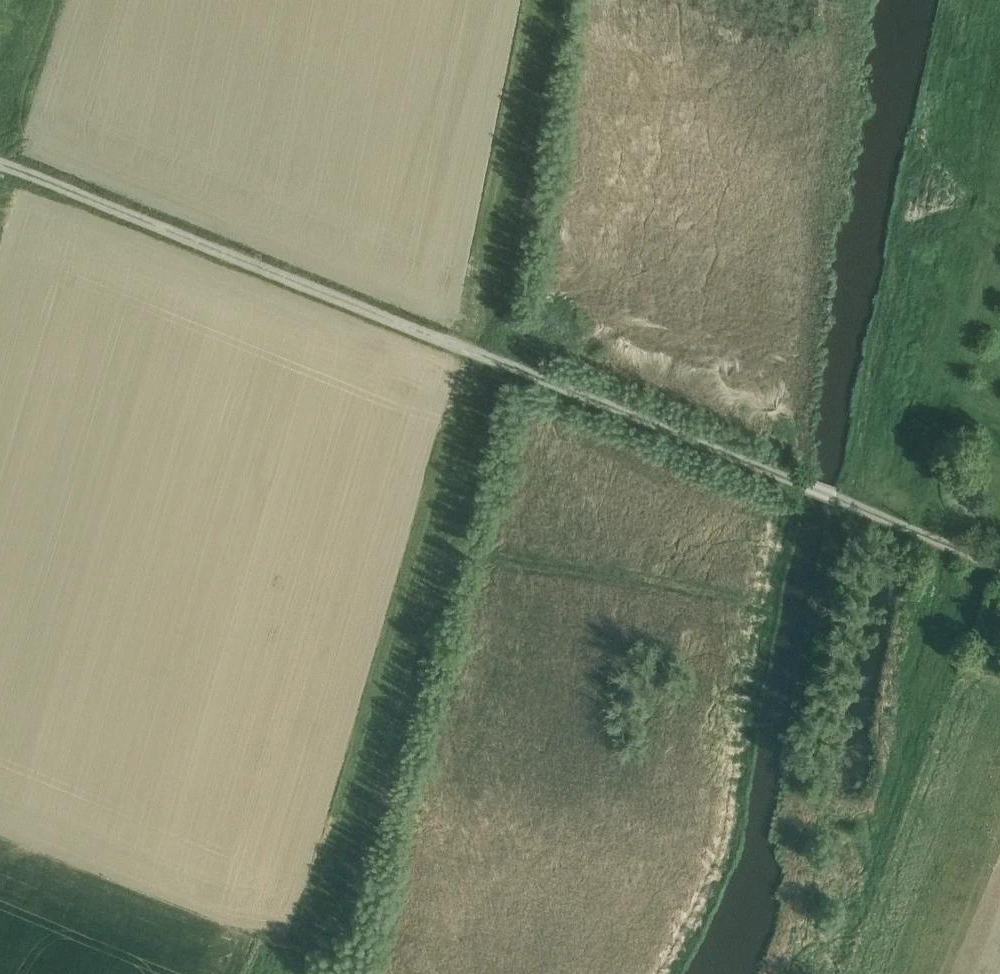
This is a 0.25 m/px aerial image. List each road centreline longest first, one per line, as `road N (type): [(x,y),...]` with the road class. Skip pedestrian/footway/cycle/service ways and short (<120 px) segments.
road 1 (track): [(0,165),(999,566)]

